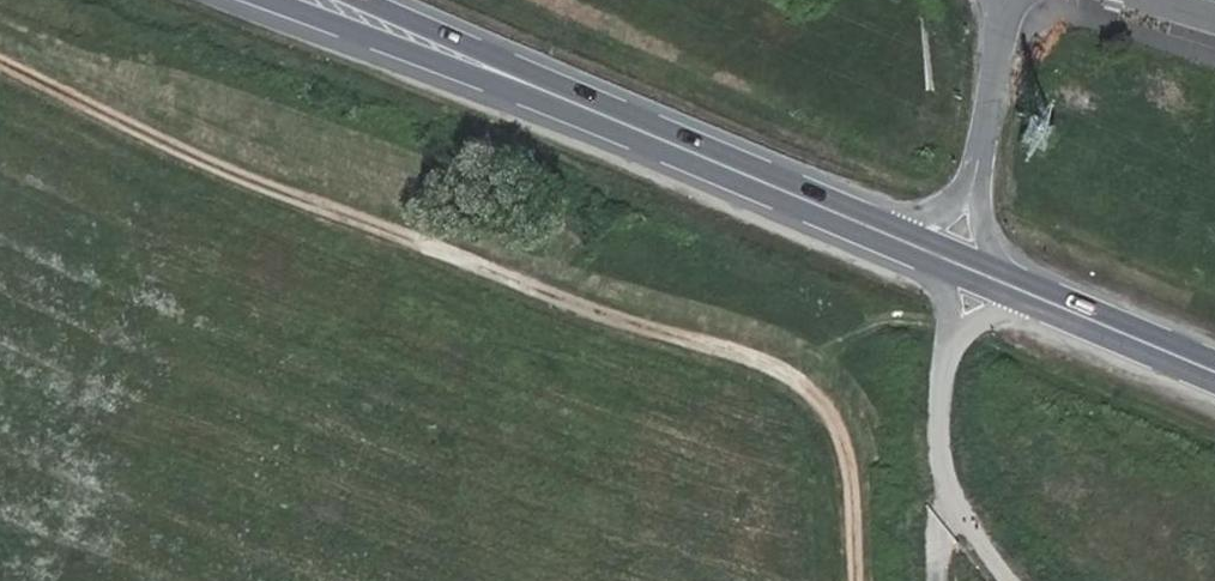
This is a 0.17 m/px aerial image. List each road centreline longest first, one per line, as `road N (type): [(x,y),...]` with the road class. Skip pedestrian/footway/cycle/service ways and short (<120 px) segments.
road 1 (primary): [(495,71),(956,263)]
road 2 (primary): [(956,263),(1214,372)]
road 3 (residential): [(1030,0),(956,263)]
road 4 (primary): [(277,0),(495,71)]
road 5 (primary): [(495,71),(347,0)]

